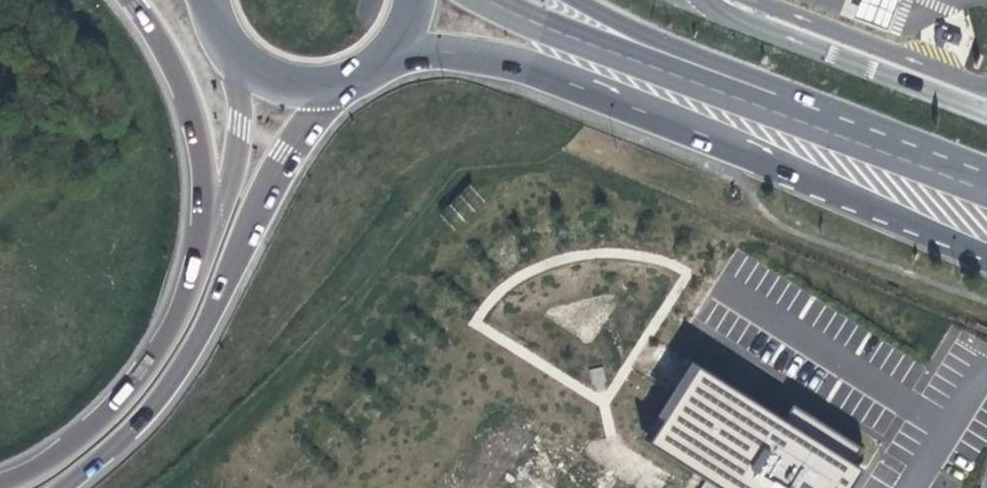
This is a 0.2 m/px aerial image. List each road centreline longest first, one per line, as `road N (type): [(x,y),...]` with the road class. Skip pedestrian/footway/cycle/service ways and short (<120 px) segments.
road 1 (primary): [(374,61),(421,52),(511,62),(986,252)]
road 2 (motorway): [(62,487),(153,406),(210,314),(272,179),(345,78)]
road 3 (motorway): [(207,233),(180,308),(136,379),(37,469),(0,480)]
road 4 (primary): [(776,112),(487,0)]
road 5 (motorway): [(132,0),(178,66),(205,163),(207,233)]
road 6 (motorway): [(776,112),(581,0)]
road 7 (primary): [(986,192),(776,112)]
road 8 (motorway): [(231,46),(239,125),(207,233)]
road 9 (primary): [(231,46),(283,80),(345,78)]

